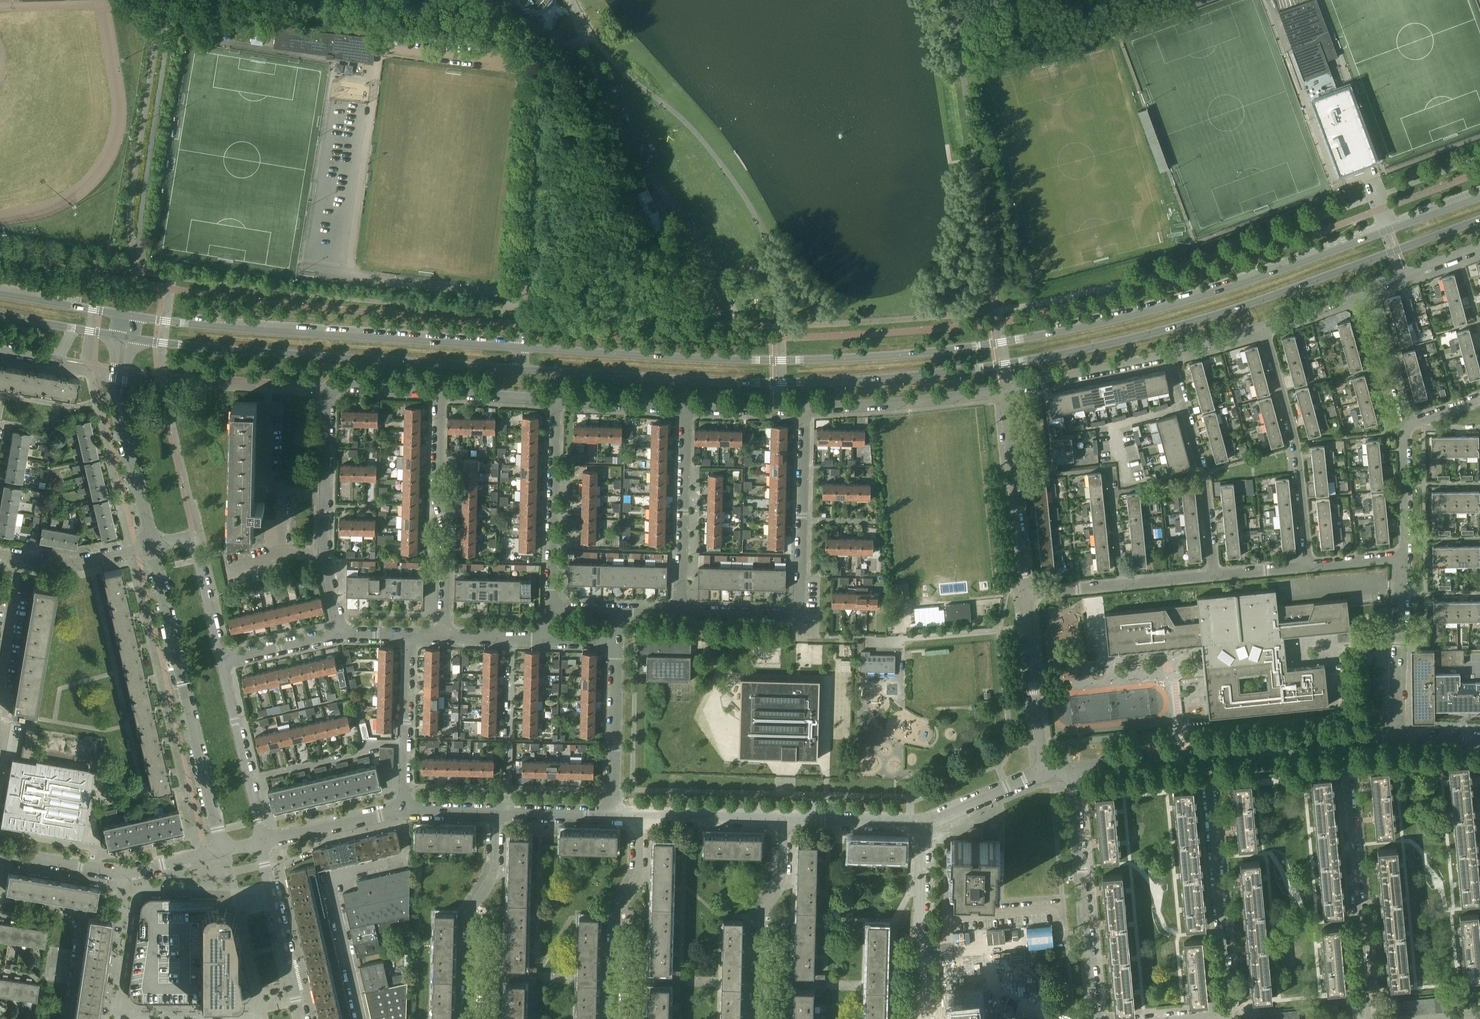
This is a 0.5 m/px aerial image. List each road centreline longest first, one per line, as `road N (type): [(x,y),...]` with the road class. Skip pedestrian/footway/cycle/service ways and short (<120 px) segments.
road 1 (secondary): [(131,340),(682,379),(921,375),(1109,344),(1256,303),(1479,220)]
road 2 (secondary): [(1479,198),(1177,303),(993,343),(892,355),(714,358),(133,318)]
road 3 (residential): [(340,635),(324,554),(330,387),(441,394)]
road 4 (residential): [(805,409),(802,615),(682,612)]
road 5 (residential): [(221,851),(153,545)]
road 6 (residential): [(1369,1018),(1343,744)]
road 7 (residential): [(363,1018),(328,876),(404,858),(405,809)]
road 8 (residential): [(1229,1015),(1208,757)]
road 9 (residential): [(1096,1018),(1074,773)]
road 10 (residential): [(446,638),(441,394)]
road 11 (residential): [(1310,565),(1298,453),(1265,327)]
road 12 (residential): [(0,854),(126,874),(221,851)]
road 13 (residential): [(1218,574),(1206,477),(1171,355)]
road 14 (residential): [(467,1018),(469,915),(492,870),(490,811)]
road 15 (residential): [(612,1018),(613,914),(638,871),(638,816)]
road 16 (residential): [(550,608),(555,401)]
road 17 (residential): [(757,1018),(760,915),(781,879),(781,819)]
road 18 (residential): [(1027,595),(1004,393)]
road 19 (residential): [(682,612),(684,410)]
road 20 (residential): [(805,409),(1004,393)]
road 21 (residential): [(916,1018),(921,822)]
road 22 (residential): [(68,1018),(83,921),(76,910),(0,897)]
road 23 (residential): [(262,842),(223,662)]
road 24 (residential): [(1041,776),(1027,595)]
road 25 (residential): [(1397,738),(1404,558)]
road 26 (residential): [(299,1018),(262,842)]
road 27 (residential): [(613,815),(617,643)]
road 28 (residential): [(405,809),(408,637)]
road 29 (residential): [(1004,393),(1171,355)]
road 30 (residential): [(507,811),(511,640)]
road 31 (residential): [(223,662),(194,543),(183,538),(153,545)]
road 32 (residential): [(262,842),(405,809)]
road 33 (residential): [(638,816),(781,819)]
road 34 (residential): [(1406,425),(1369,288)]
road 35 (residential): [(781,819),(921,822)]
road 36 (residential): [(18,557),(70,565),(153,545)]
road 37 (residential): [(1208,757),(1343,744)]
road 38 (residential): [(1074,773),(1208,757)]
road 39 (residential): [(153,545),(121,415)]
road 40 (residential): [(1404,558),(1406,425)]
road 41 (residential): [(555,401),(684,410)]
road 42 (residential): [(921,822),(1041,776)]
road 43 (secondary): [(120,315),(0,294)]
road 44 (residential): [(684,410),(805,409)]

